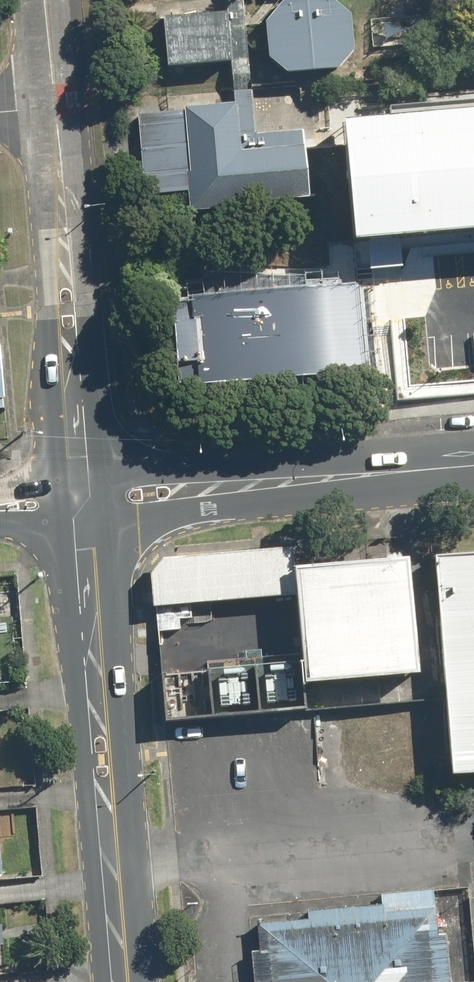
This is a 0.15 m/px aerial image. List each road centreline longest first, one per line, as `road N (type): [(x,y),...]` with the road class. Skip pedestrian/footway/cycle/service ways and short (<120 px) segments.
road 1 (tertiary): [(57,108),(73,477)]
road 2 (secondary): [(473,464),(198,490)]
road 3 (secondary): [(103,795),(120,981)]
road 4 (secondary): [(94,537),(97,717)]
road 5 (secondary): [(73,477),(167,472),(198,490)]

